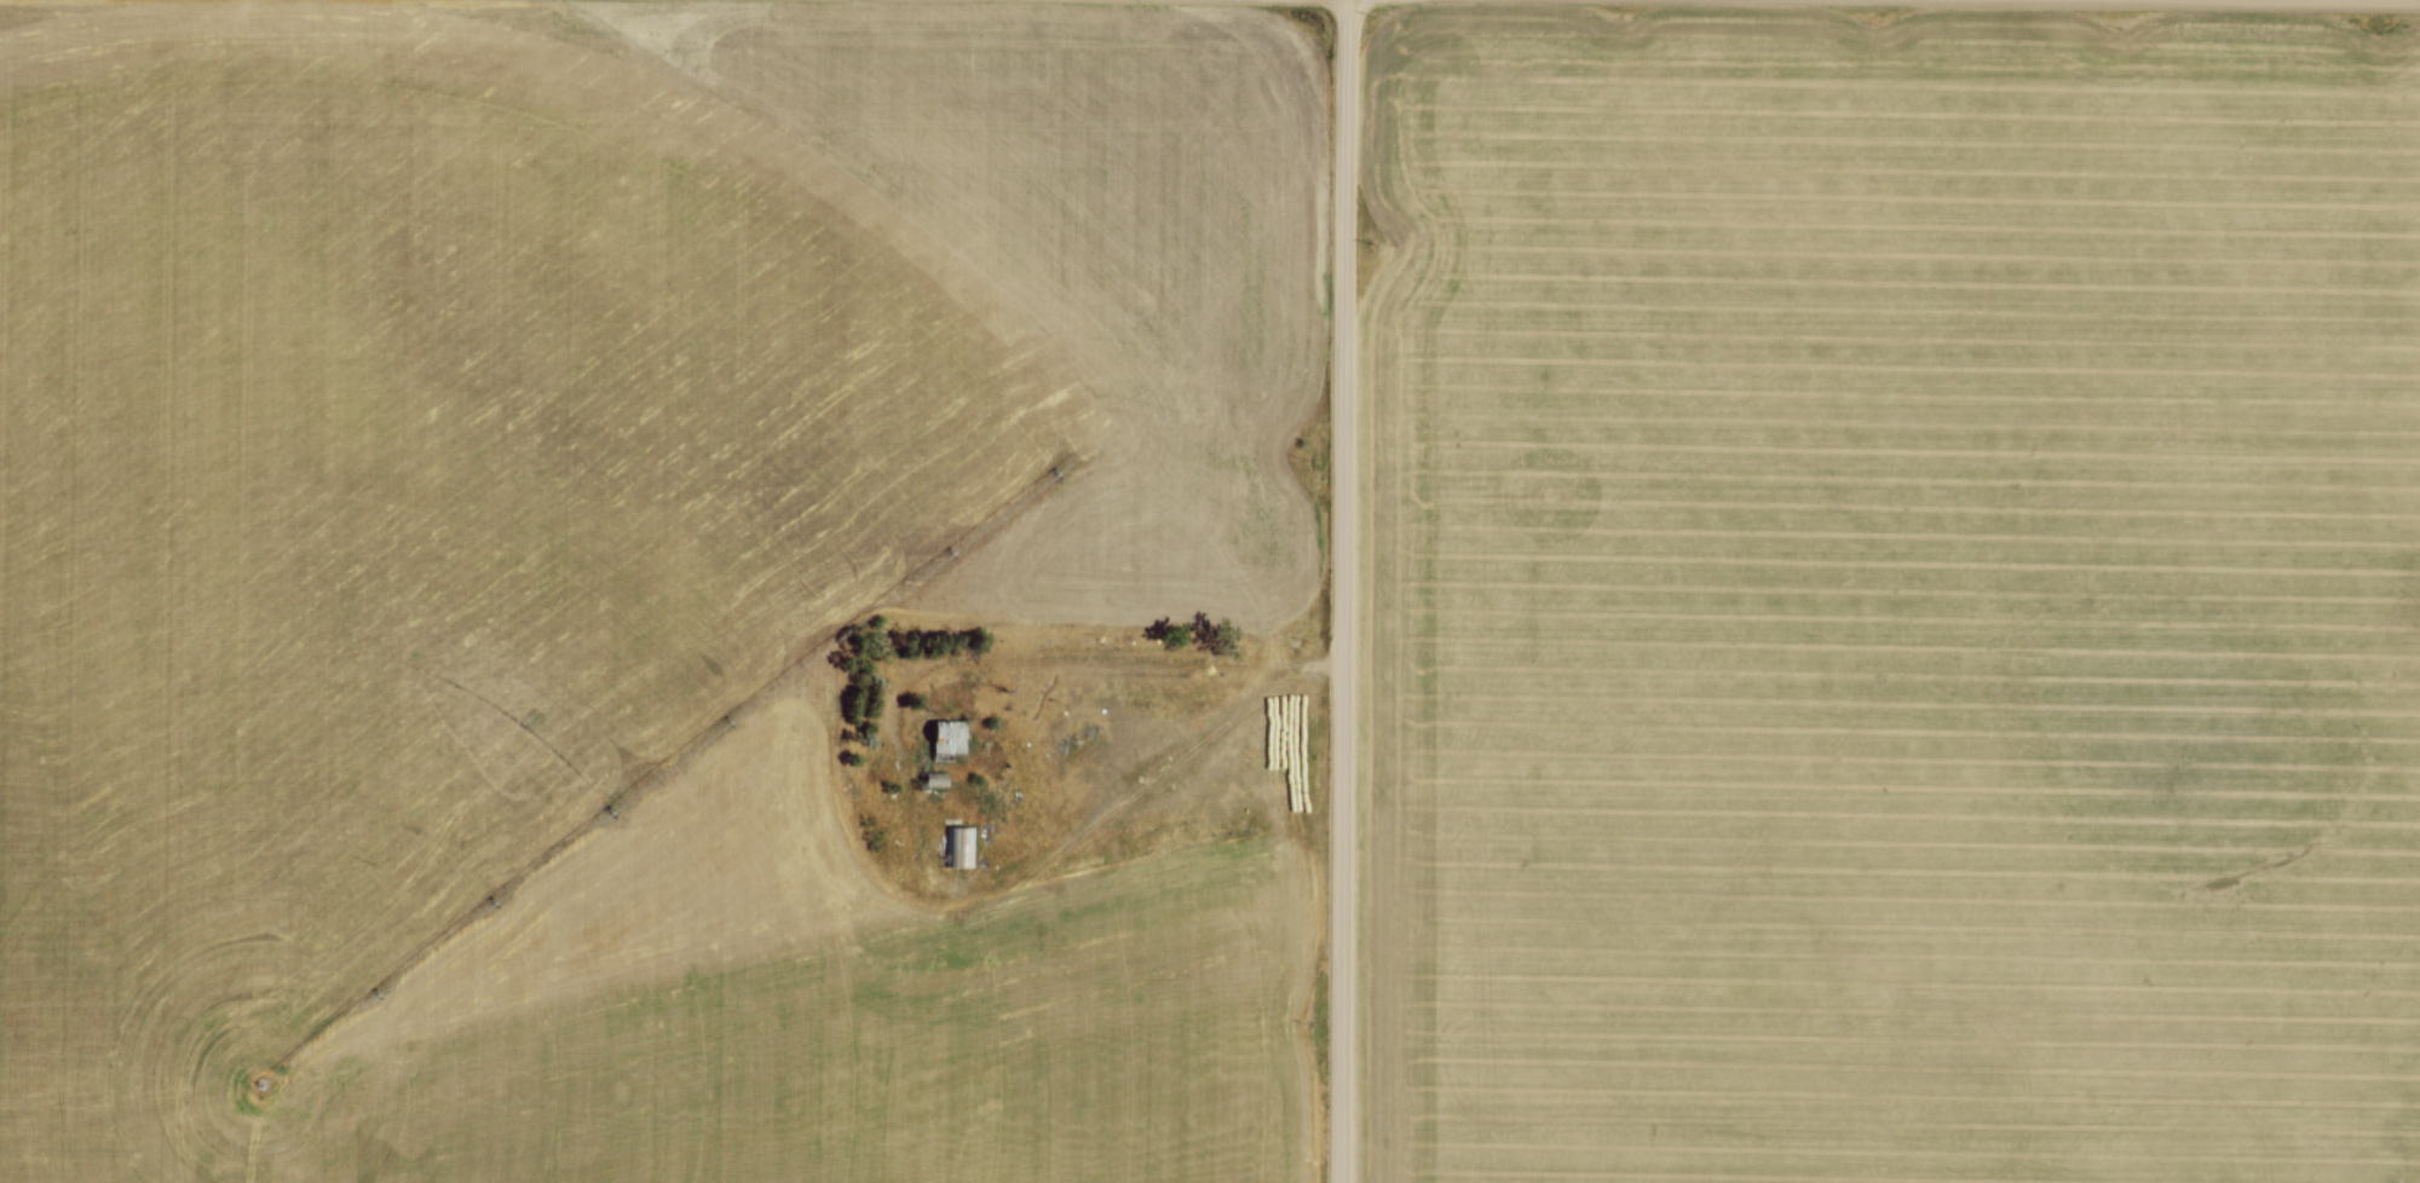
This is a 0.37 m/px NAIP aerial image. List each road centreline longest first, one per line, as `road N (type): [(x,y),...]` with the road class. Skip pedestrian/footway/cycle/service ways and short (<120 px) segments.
road 1 (tertiary): [(1347,1182),(1348,0)]
road 2 (residential): [(2257,0),(2419,2)]

